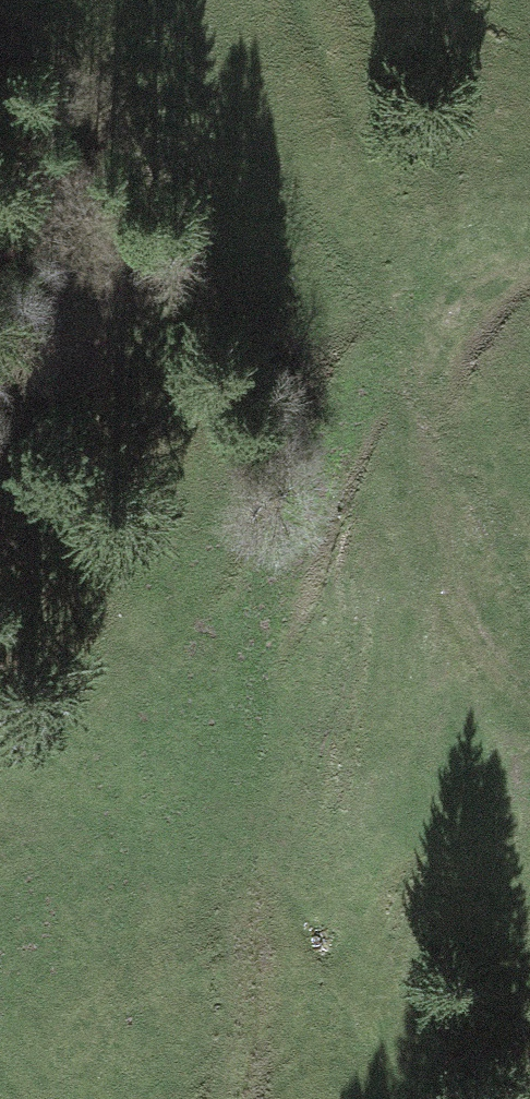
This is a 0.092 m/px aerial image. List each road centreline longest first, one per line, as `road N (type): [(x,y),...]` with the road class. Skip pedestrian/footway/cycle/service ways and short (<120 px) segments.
road 1 (track): [(452,330),(362,389),(271,588),(247,753),(237,1038),(226,1098)]
road 2 (track): [(529,267),(478,302),(452,330),(433,383),(424,475),(430,535),(463,652),(529,747)]

